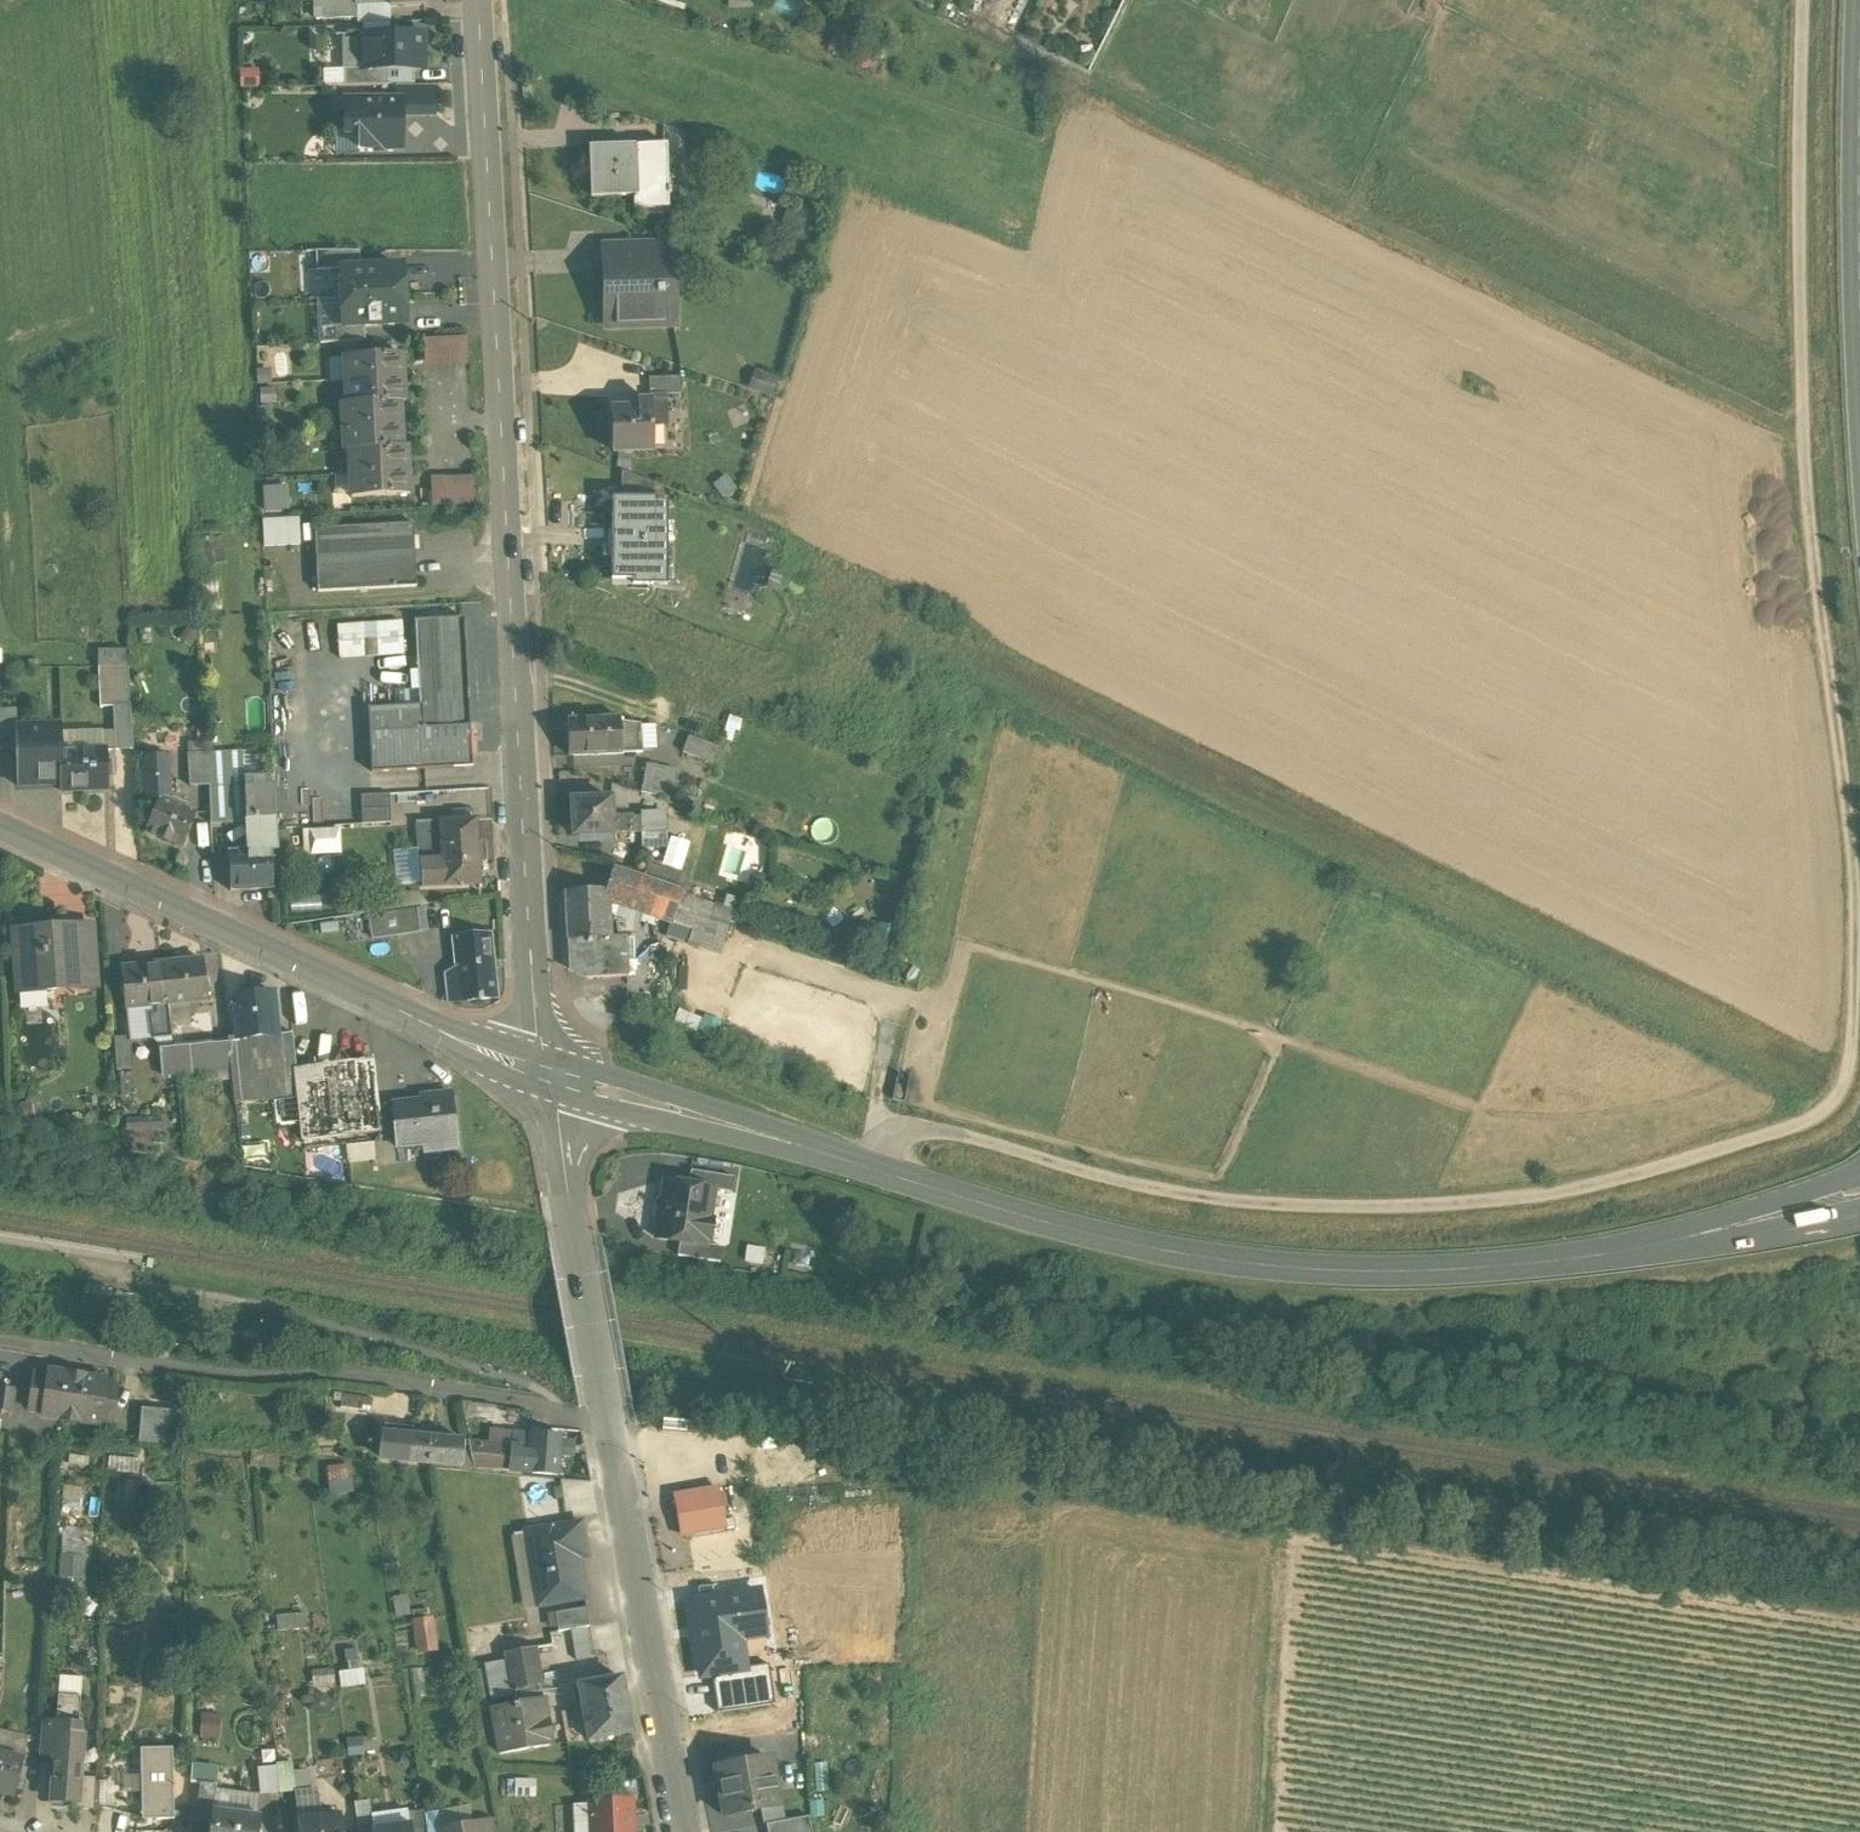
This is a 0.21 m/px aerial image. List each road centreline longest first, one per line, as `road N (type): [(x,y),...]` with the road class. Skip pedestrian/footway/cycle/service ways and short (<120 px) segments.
road 1 (track): [(874,1173),(881,1154),(907,1135),(942,1128),(1124,1180),(1205,1194),(1393,1205),(1595,1179),(1782,1122),(1832,1096),(1855,934),(1803,447)]
road 2 (track): [(615,1447),(651,1433),(711,1430),(1819,1610)]
road 3 (tertiary): [(1634,1251),(1379,1272),(1161,1252),(609,1098),(557,1074)]
road 4 (residential): [(557,1074),(540,987),(479,0)]
road 5 (track): [(929,0),(1377,220),(1803,447)]
road 6 (residential): [(0,1342),(253,1378),(333,1372),(612,1424)]
road 7 (tertiary): [(557,1074),(0,822)]
road 8 (track): [(1803,447),(1805,0)]
road 9 (tertiary): [(688,1831),(612,1424)]
road 10 (tertiary): [(1852,1179),(1634,1251)]
road 11 (tertiary): [(1634,1251),(1859,1217)]
road 12 (tertiary): [(576,1222),(557,1074)]
road 13 (tertiary): [(576,1222),(603,1359)]

